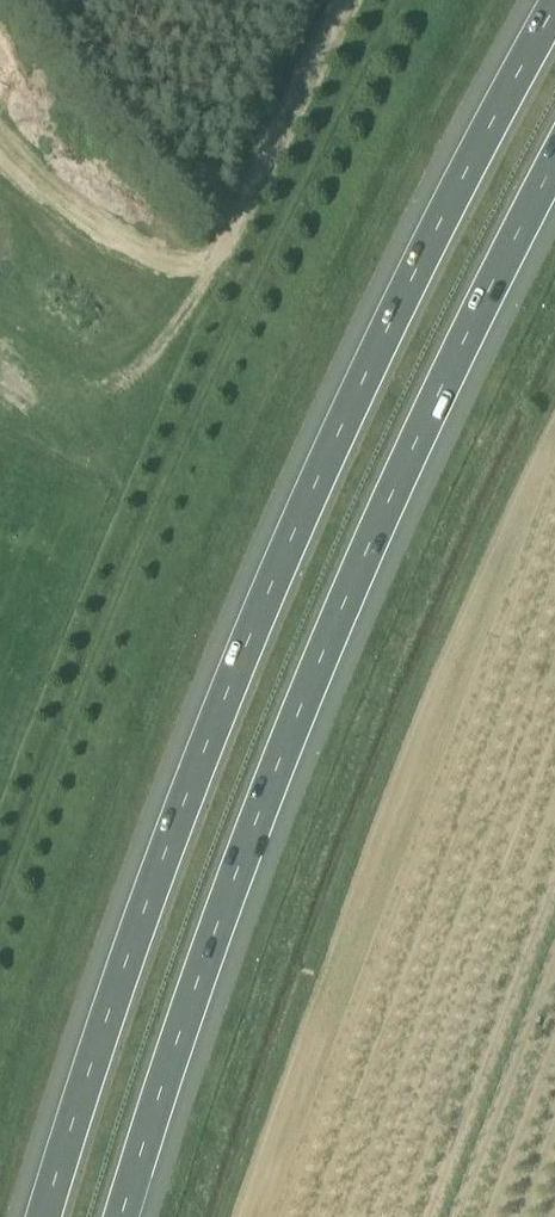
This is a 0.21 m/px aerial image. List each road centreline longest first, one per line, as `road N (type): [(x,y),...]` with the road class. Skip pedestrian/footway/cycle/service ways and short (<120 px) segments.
road 1 (motorway): [(554,5),(437,214),(264,582),(39,1216)]
road 2 (motorway): [(122,1216),(220,924),(336,623),(554,163)]

